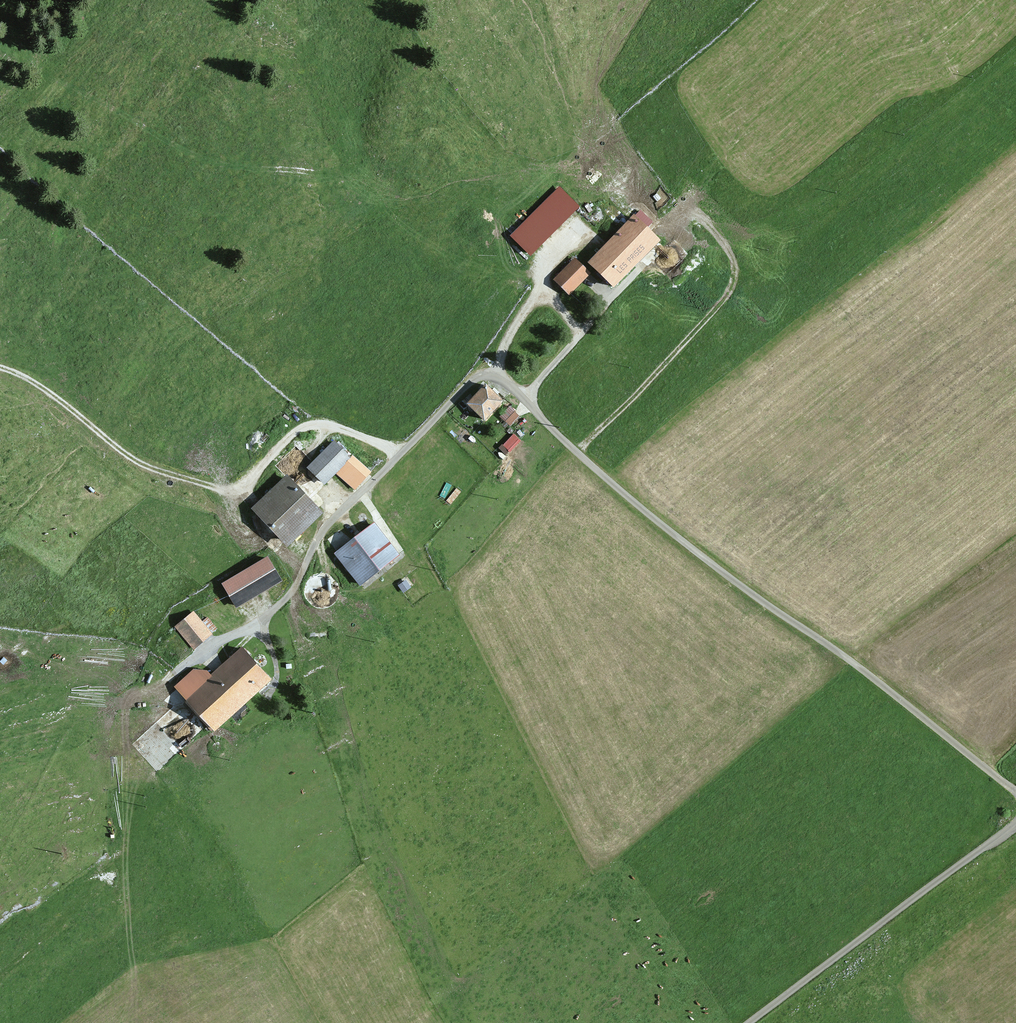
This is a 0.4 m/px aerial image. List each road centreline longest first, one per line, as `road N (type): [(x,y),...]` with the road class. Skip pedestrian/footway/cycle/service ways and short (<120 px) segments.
road 1 (track): [(170,679),(280,604),(334,518),(465,387),(492,376),(685,548),(851,661),(1015,789)]
road 2 (track): [(0,367),(37,384),(139,462),(223,489),(249,481),(312,425),(400,454)]
road 3 (track): [(577,453),(716,310),(735,270),(727,249),(692,214),(629,206),(590,232)]
road 4 (unclassified): [(1015,821),(749,1022)]

